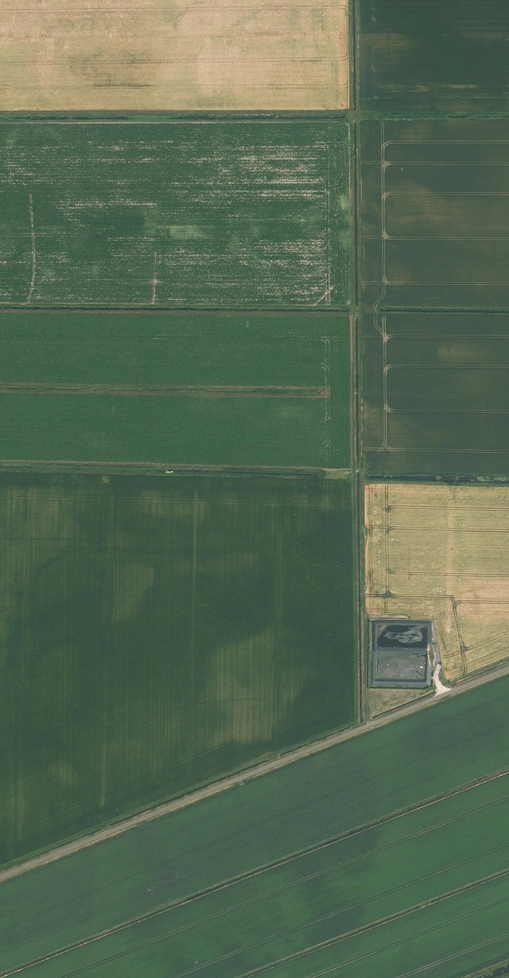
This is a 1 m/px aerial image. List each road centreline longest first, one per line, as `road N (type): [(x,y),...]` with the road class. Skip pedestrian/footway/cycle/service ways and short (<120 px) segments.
road 1 (unclassified): [(0,877),(508,668)]

